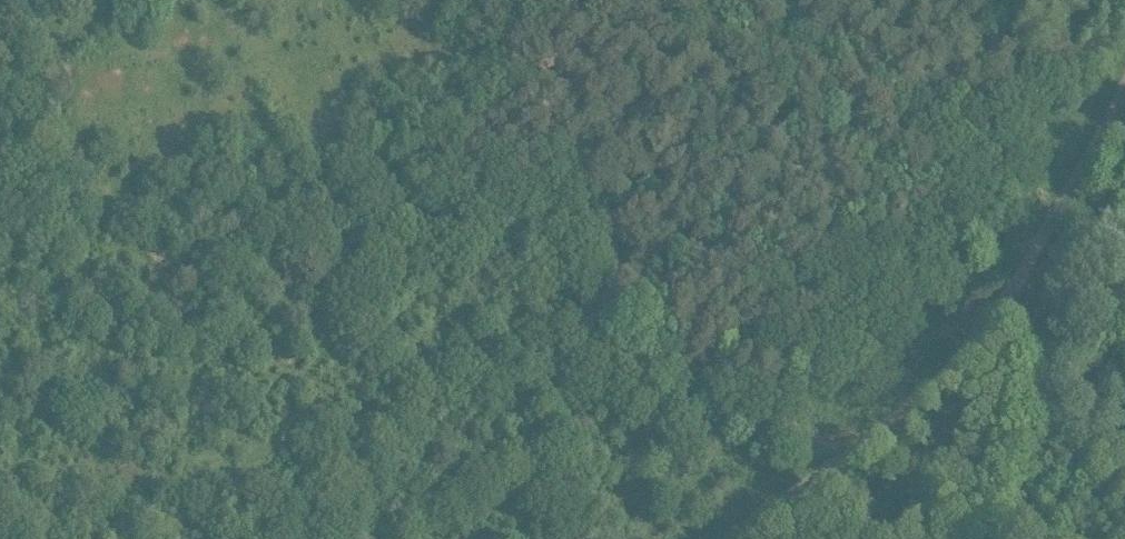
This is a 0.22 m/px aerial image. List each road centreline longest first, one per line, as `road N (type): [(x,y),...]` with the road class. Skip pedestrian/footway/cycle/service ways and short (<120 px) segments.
road 1 (track): [(1003,315),(1124,446)]

